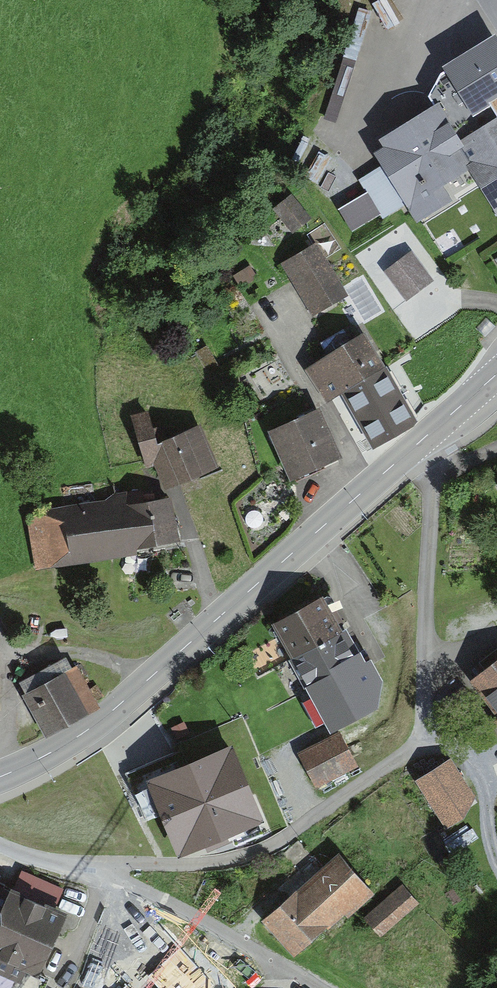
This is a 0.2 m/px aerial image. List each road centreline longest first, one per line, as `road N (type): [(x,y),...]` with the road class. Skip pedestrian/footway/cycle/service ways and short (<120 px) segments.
road 1 (tertiary): [(0,777),(100,721),(426,437)]
road 2 (residential): [(425,740),(266,850),(237,861),(95,871)]
road 3 (residential): [(425,740),(426,437)]
road 4 (residential): [(95,871),(163,899),(323,987)]

